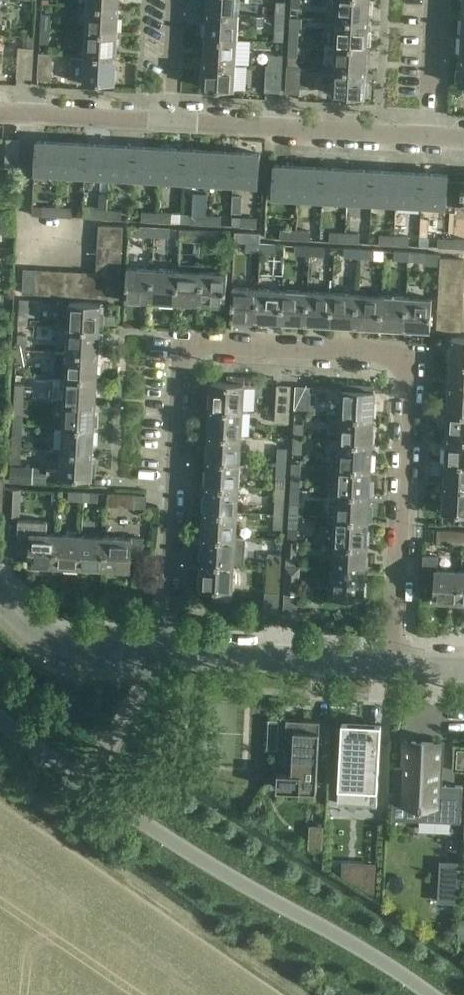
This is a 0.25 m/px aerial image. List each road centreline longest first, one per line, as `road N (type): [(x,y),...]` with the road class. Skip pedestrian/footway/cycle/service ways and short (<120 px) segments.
road 1 (residential): [(167,659),(185,343),(408,356),(390,667)]
road 2 (unclassified): [(0,716),(223,873),(428,994)]
road 3 (residential): [(427,139),(172,123)]
road 4 (residential): [(390,667),(167,659)]
road 5 (residential): [(167,659),(65,651),(34,634),(0,599)]
road 6 (residential): [(172,123),(0,112)]
road 7 (residential): [(427,139),(434,0)]
road 8 (residential): [(172,123),(179,0)]

